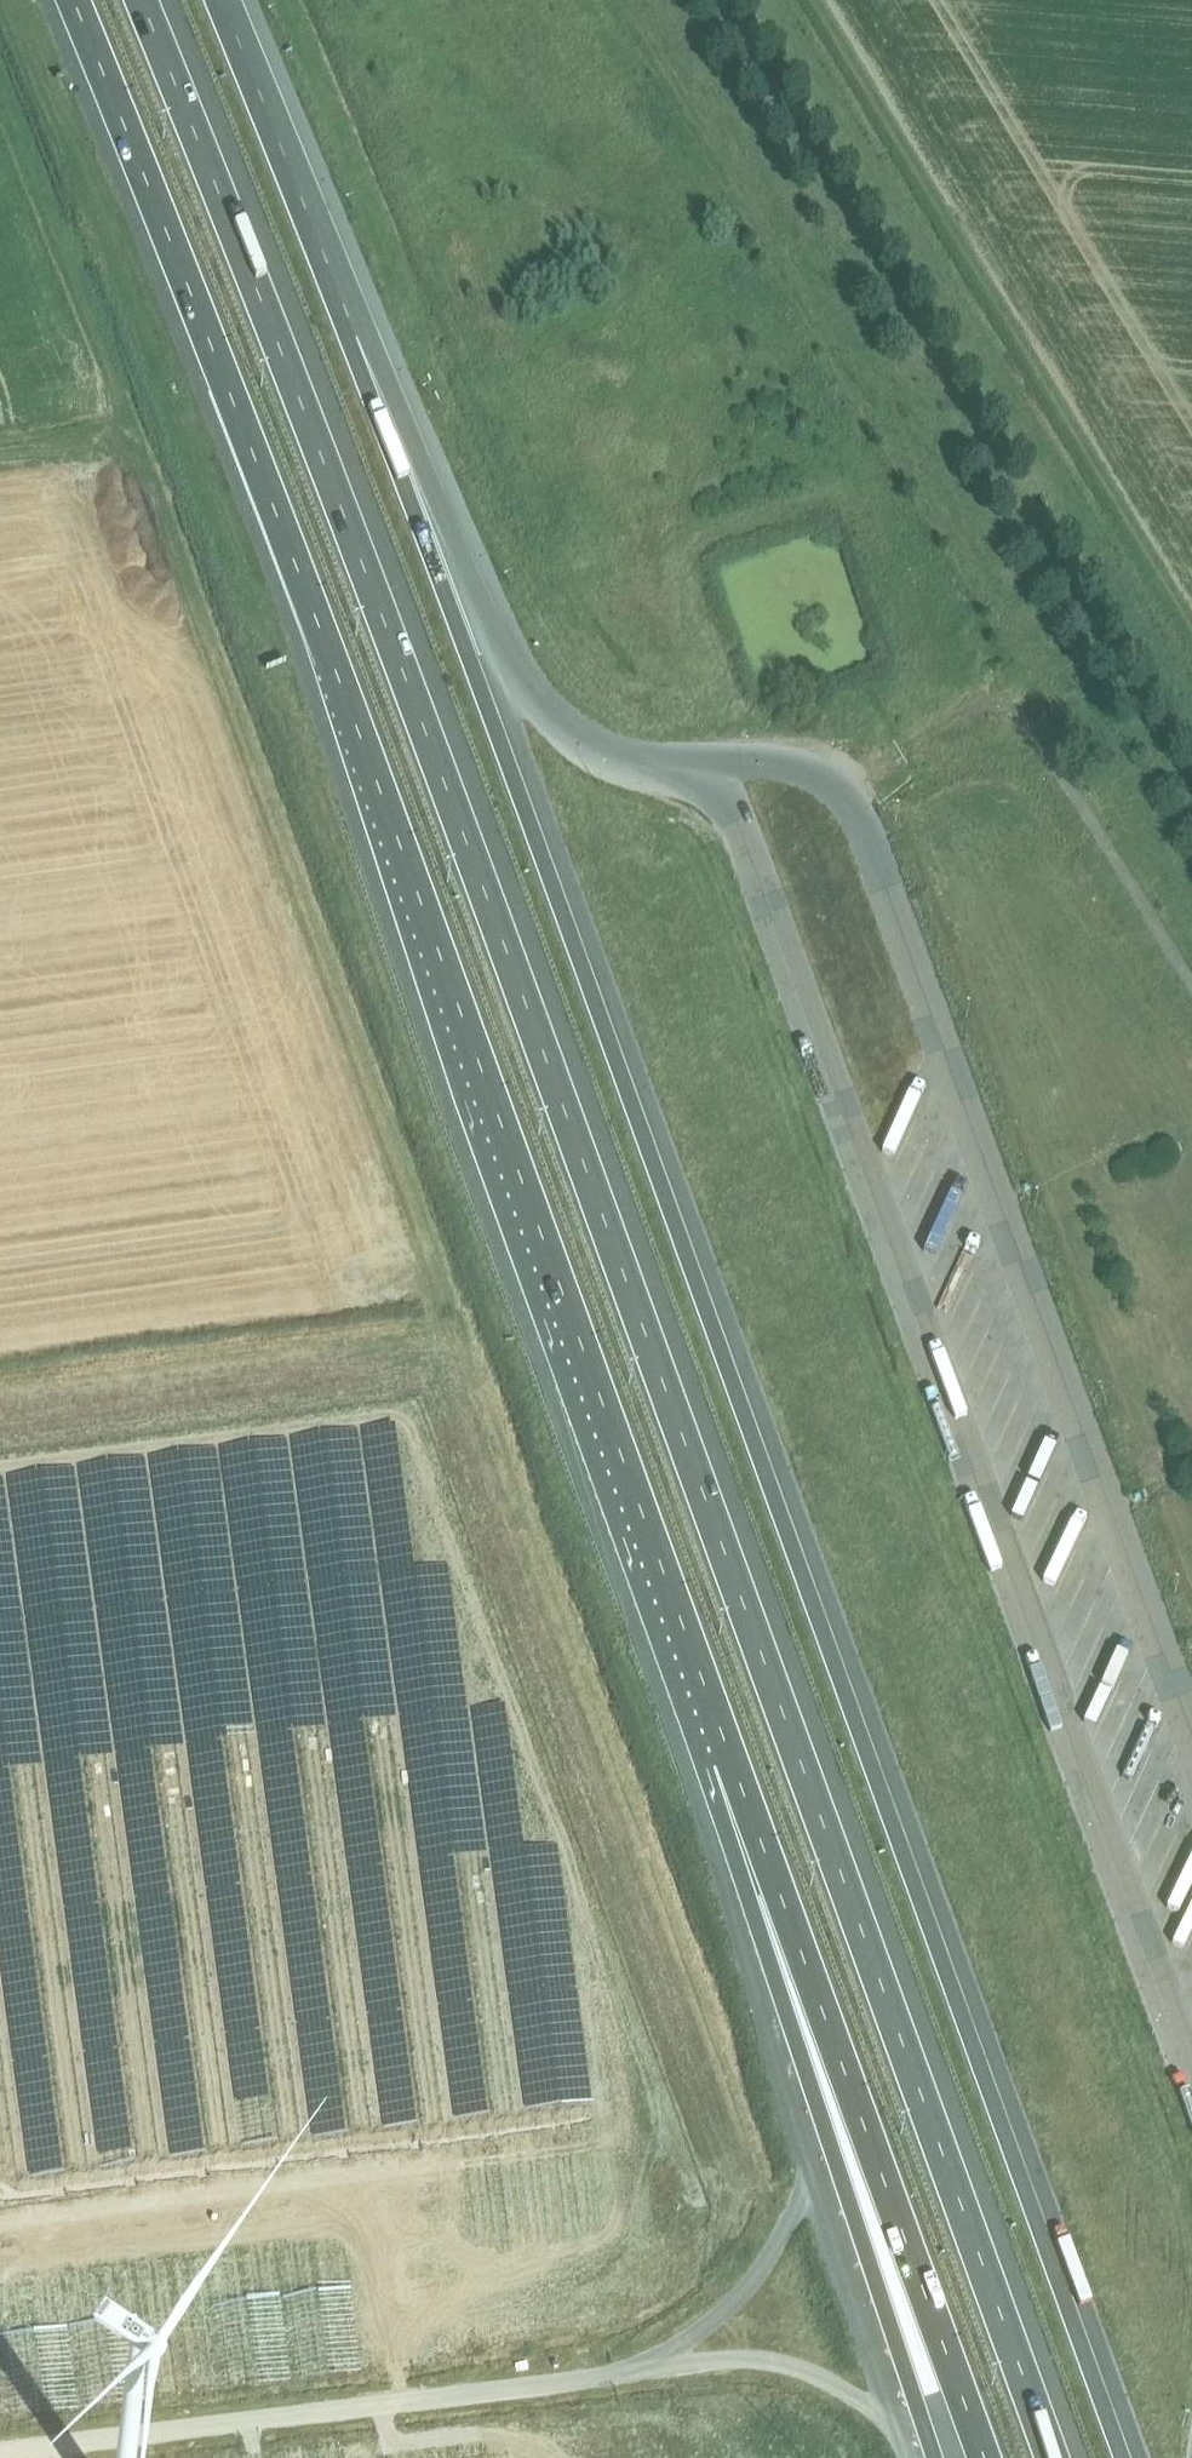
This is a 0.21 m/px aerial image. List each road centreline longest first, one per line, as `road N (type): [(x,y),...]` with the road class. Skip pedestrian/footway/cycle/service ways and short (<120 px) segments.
road 1 (motorway): [(1052,2457),(323,456),(139,0)]
road 2 (motorway): [(1125,2457),(356,339)]
road 3 (motorway): [(74,0),(334,669),(732,1761)]
road 4 (motorway): [(732,1761),(980,2457)]
road 5 (motorway): [(732,1761),(826,2133),(933,2457)]
road 6 (track): [(652,2369),(0,2453)]
road 7 (motorway): [(620,763),(560,735),(519,685),(356,339)]
road 8 (motorway): [(356,339),(218,0)]
road 9 (track): [(652,2369),(767,2363),(817,2378),(874,2410)]
road 10 (track): [(800,2200),(770,2261),(729,2309),(652,2369)]

